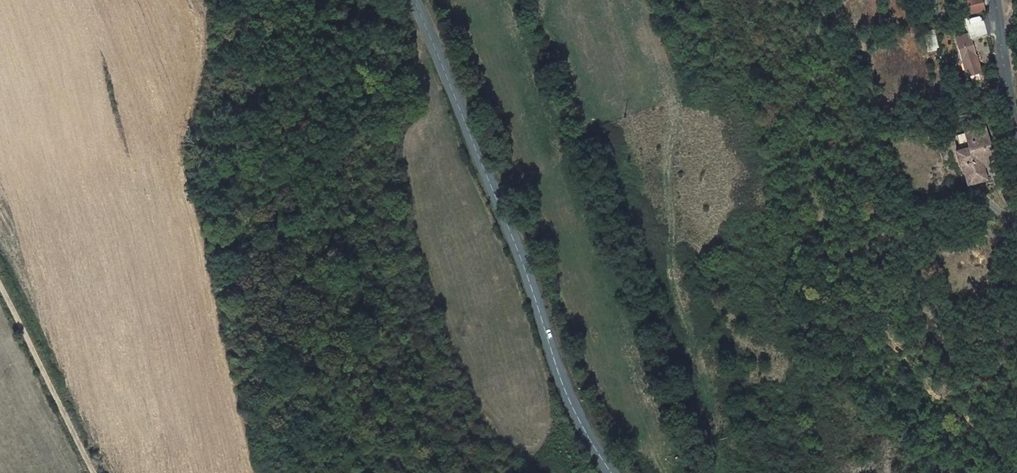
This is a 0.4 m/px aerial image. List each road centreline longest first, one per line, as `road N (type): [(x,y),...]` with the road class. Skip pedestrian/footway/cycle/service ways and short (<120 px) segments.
road 1 (tertiary): [(414,0),(517,249),(569,402),(612,472)]
road 2 (track): [(96,472),(0,282)]

